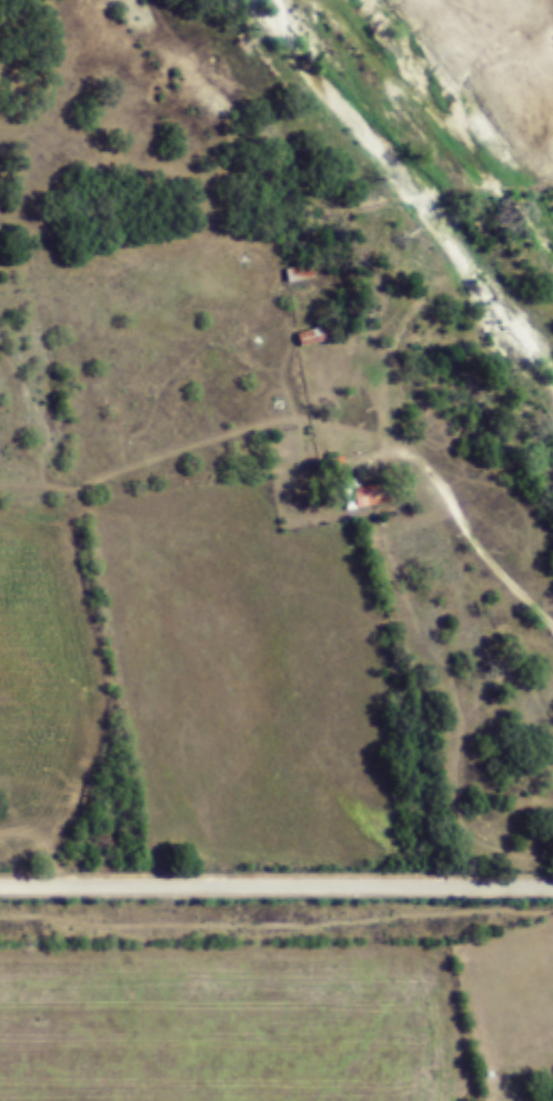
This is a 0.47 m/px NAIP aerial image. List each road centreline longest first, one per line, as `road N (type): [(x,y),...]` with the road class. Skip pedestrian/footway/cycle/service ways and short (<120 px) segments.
road 1 (residential): [(552,885),(0,883)]

